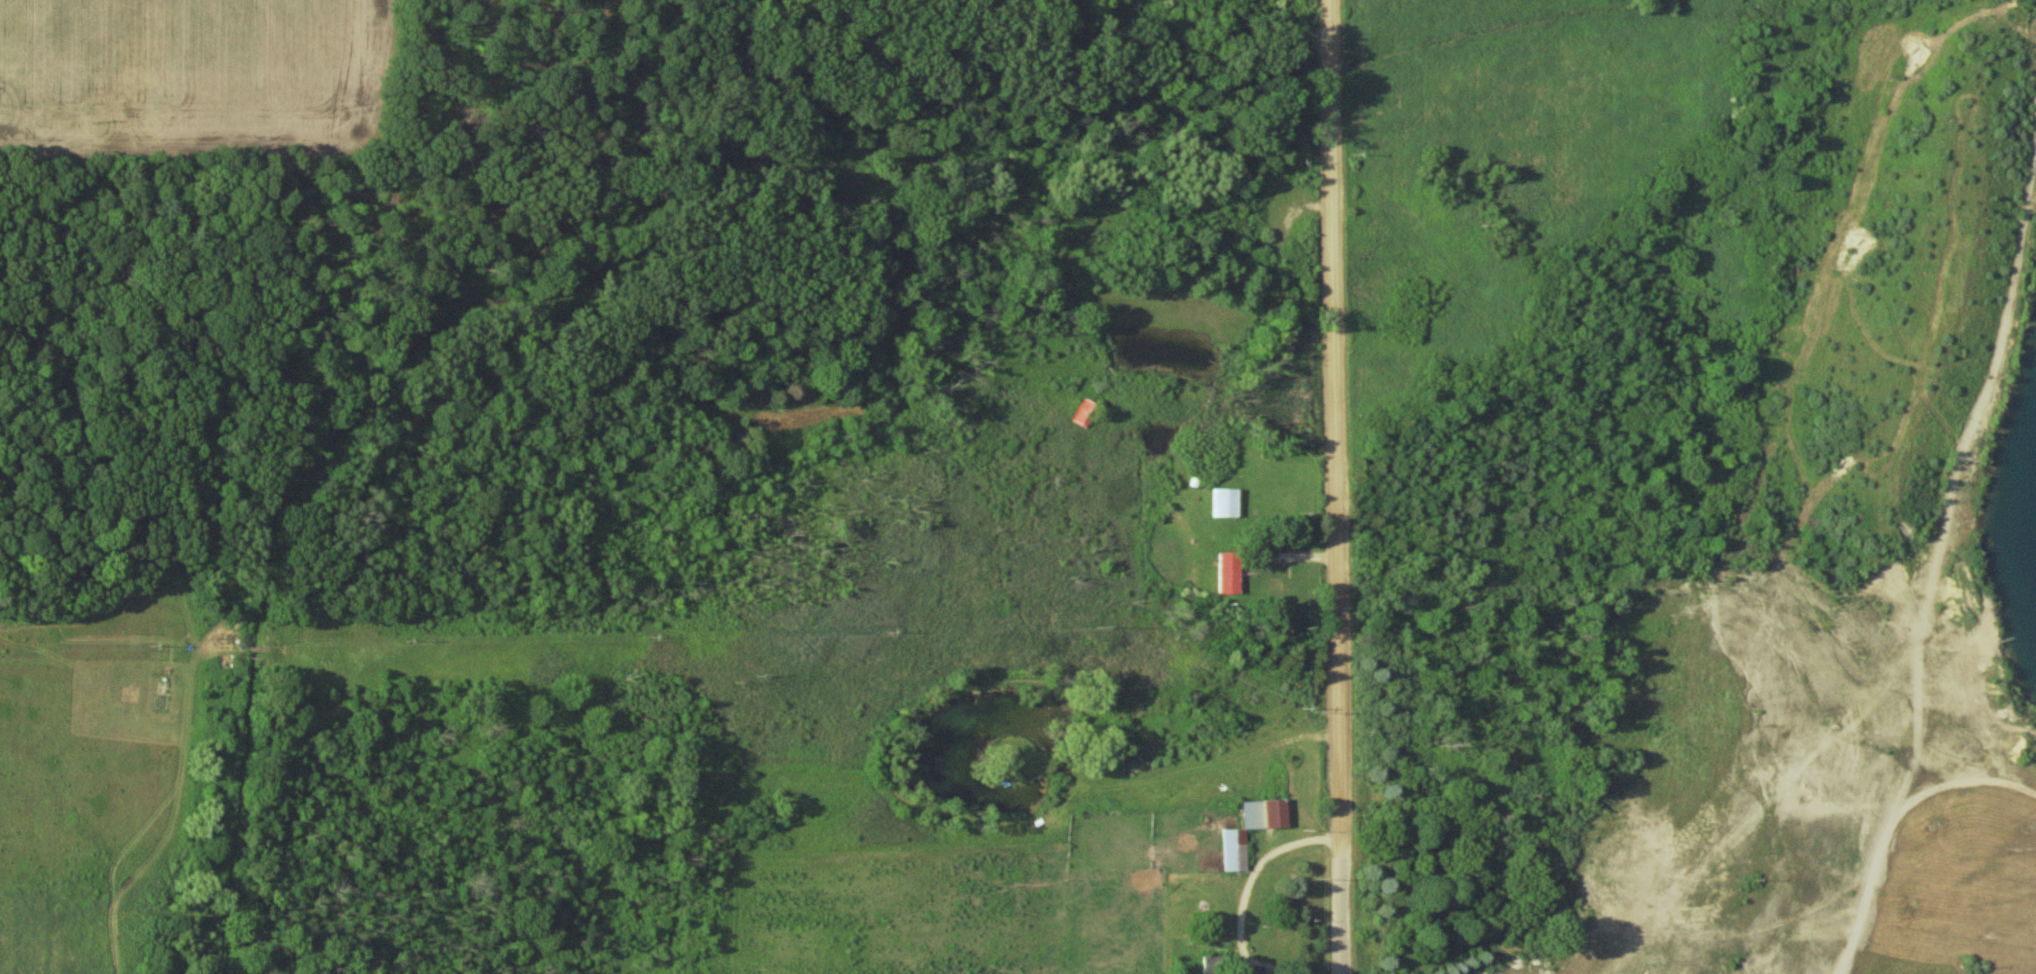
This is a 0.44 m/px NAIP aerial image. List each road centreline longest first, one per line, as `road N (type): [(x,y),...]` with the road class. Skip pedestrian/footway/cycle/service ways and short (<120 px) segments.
road 1 (residential): [(1340,973),(1325,0)]

